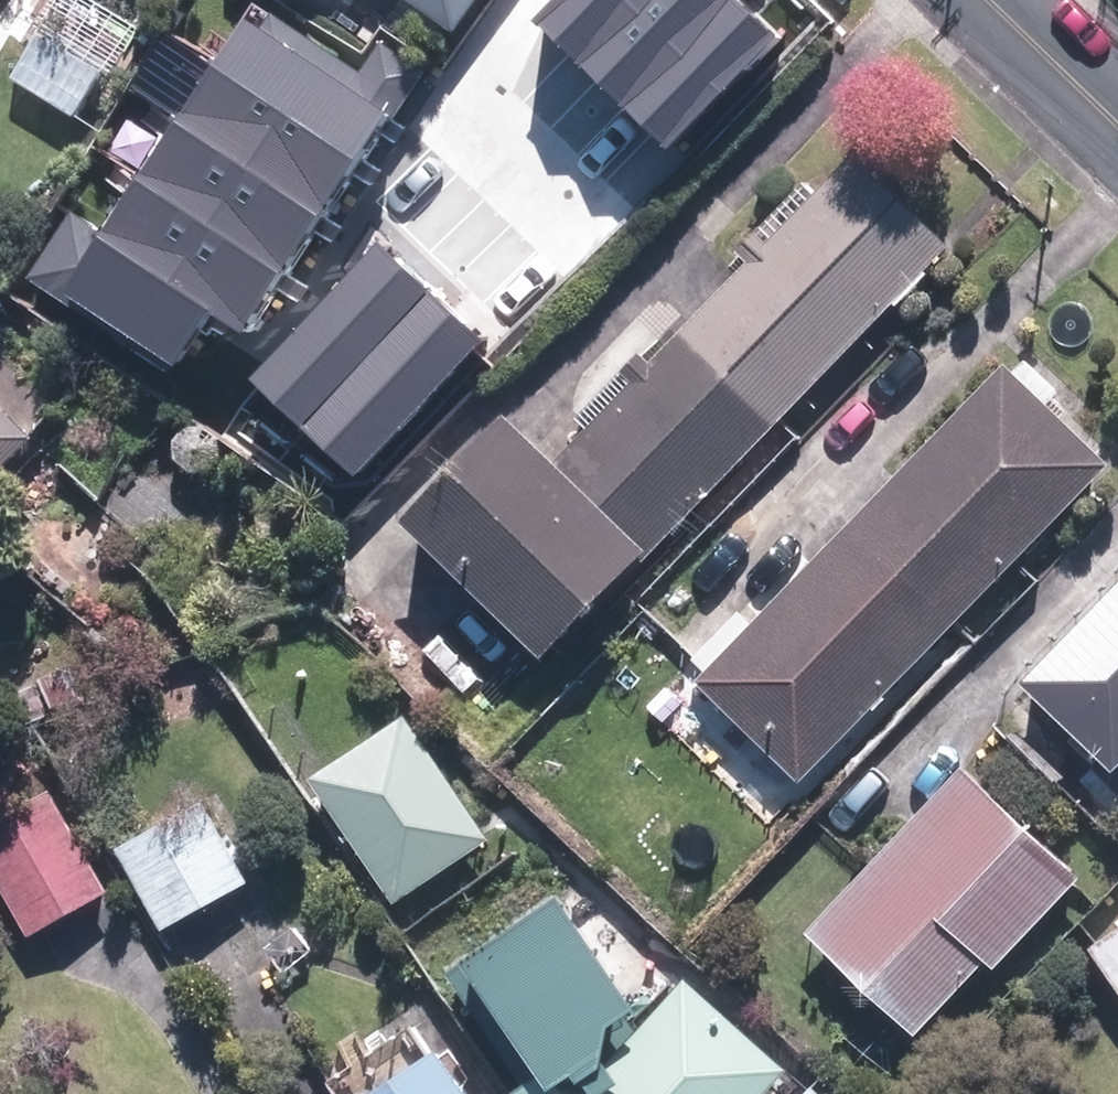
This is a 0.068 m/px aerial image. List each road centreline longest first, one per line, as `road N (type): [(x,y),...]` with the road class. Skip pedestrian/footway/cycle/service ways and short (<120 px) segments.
road 1 (tertiary): [(1117,132),(983,0)]

